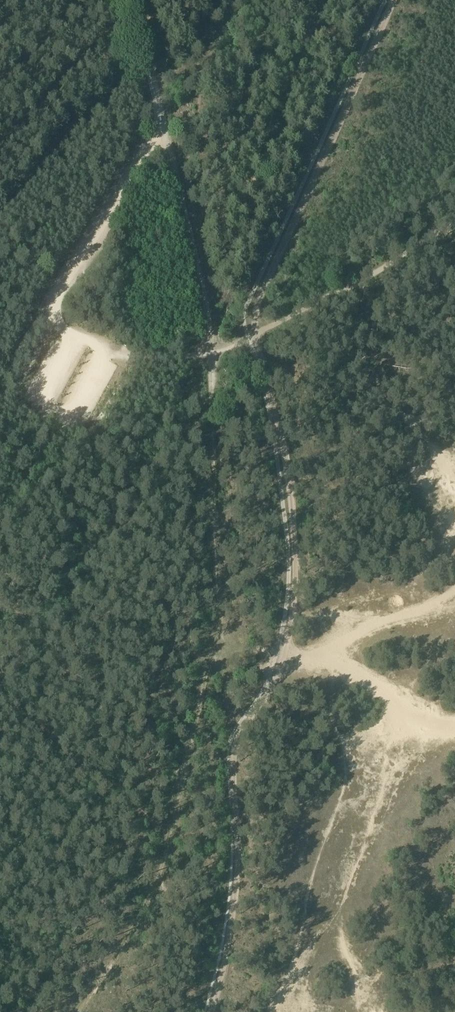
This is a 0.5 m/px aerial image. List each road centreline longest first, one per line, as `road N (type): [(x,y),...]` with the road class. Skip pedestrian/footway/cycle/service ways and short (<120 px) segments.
road 1 (track): [(75,1011),(138,920),(168,844),(222,608),(214,387)]
road 2 (track): [(228,345),(245,327),(393,0)]
road 3 (track): [(168,844),(27,749),(0,717)]
road 4 (unclassified): [(166,126),(135,0)]

